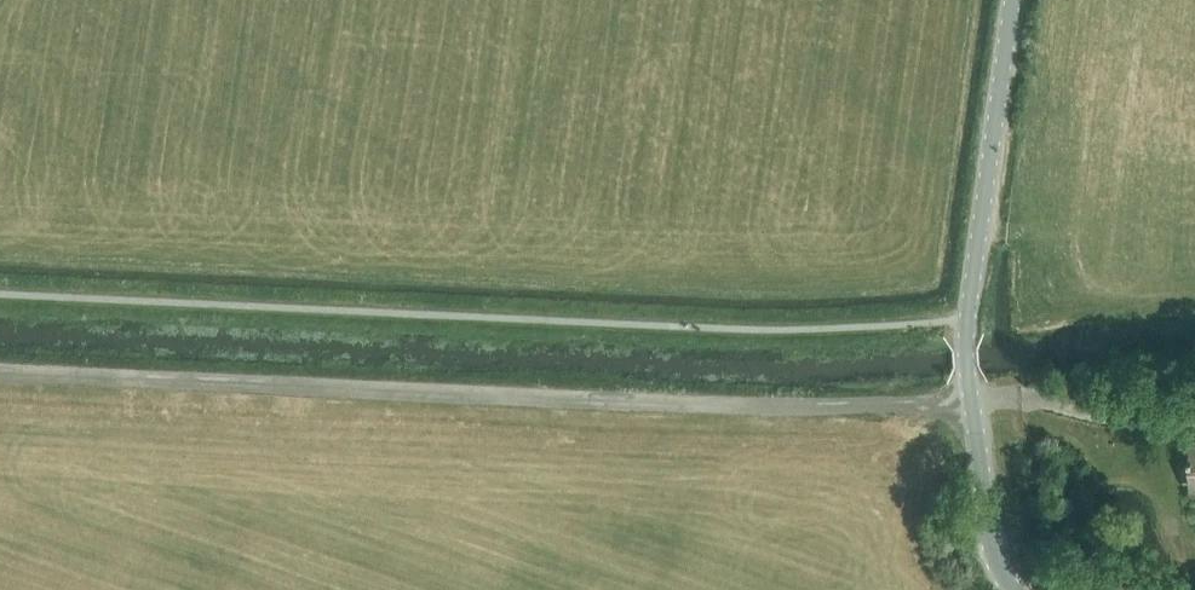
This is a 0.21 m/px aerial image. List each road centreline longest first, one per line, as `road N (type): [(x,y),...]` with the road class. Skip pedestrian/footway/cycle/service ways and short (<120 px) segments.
road 1 (tertiary): [(1012,589),(984,503),(965,351),(1011,0)]

